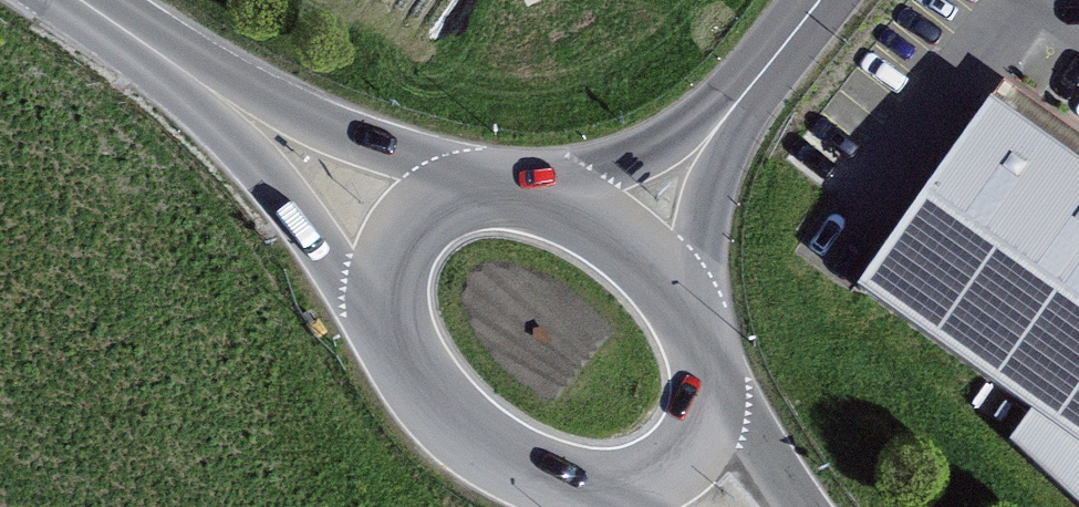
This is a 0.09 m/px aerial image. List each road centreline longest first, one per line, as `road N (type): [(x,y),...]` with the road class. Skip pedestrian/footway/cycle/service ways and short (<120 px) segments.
road 1 (trunk): [(181,69),(406,357)]
road 2 (trunk): [(511,188),(181,69)]
road 3 (trunk): [(511,188),(449,199),(414,222),(394,280),(406,357)]
road 4 (trunk): [(553,480),(633,485),(668,470),(703,428),(711,378)]
road 5 (trunk): [(689,310),(708,191),(731,110)]
road 6 (trunk): [(731,110),(549,194)]
road 7 (trunk): [(406,357),(452,420),(498,454),(553,480)]
road 8 (trunk): [(689,310),(652,261),(549,194)]
road 9 (trunk): [(801,506),(711,378)]
road 10 (trunk): [(731,110),(819,0)]
road 11 (trunk): [(181,69),(80,0)]

